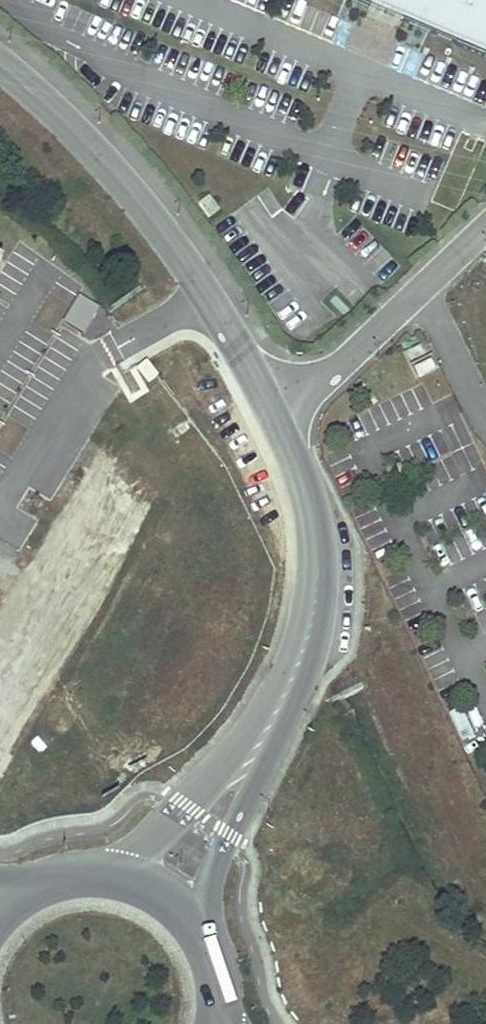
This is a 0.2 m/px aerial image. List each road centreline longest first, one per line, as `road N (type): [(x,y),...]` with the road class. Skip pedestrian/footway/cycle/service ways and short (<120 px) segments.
road 1 (unclassified): [(269,407),(180,254),(0,58)]
road 2 (unclassified): [(276,711),(304,645),(317,542),(303,483),(269,407)]
road 3 (unclassified): [(276,711),(136,855),(97,873)]
road 4 (unclassified): [(195,925),(276,711)]
road 5 (unclassified): [(269,407),(348,357),(415,293)]
road 6 (unclassified): [(415,293),(485,413)]

